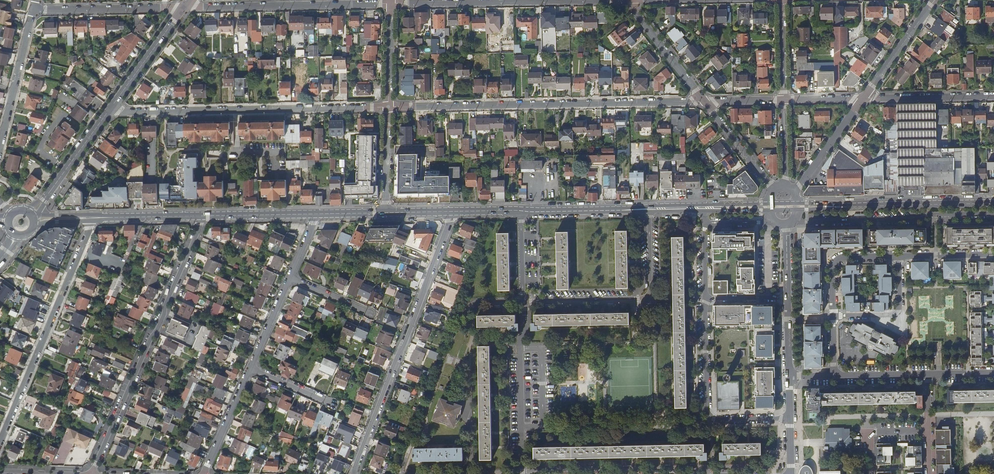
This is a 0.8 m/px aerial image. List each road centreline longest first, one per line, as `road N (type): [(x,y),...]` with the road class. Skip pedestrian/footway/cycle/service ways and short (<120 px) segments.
road 1 (residential): [(388,107),(704,101)]
road 2 (tertiary): [(353,473),(450,212)]
road 3 (residential): [(113,105),(120,111),(388,107)]
road 4 (tertiary): [(201,216),(95,464)]
road 5 (residential): [(0,444),(91,221)]
road 6 (residential): [(523,301),(647,298),(649,211)]
road 7 (residential): [(597,0),(390,4)]
road 8 (residential): [(390,4),(184,6)]
road 9 (residential): [(794,219),(993,213)]
road 10 (residential): [(790,418),(709,414),(706,298)]
road 11 (residential): [(523,473),(523,301)]
road 12 (residential): [(184,6),(34,10)]
road 13 (primary): [(993,203),(845,207)]
road 14 (residential): [(0,148),(34,10)]
road 15 (tertiary): [(32,214),(113,105)]
road 16 (residential): [(704,101),(625,0)]
road 17 (residential): [(866,97),(993,95)]
road 18 (tertiary): [(113,105),(184,6)]
road 19 (residential): [(899,257),(897,312),(833,316)]

